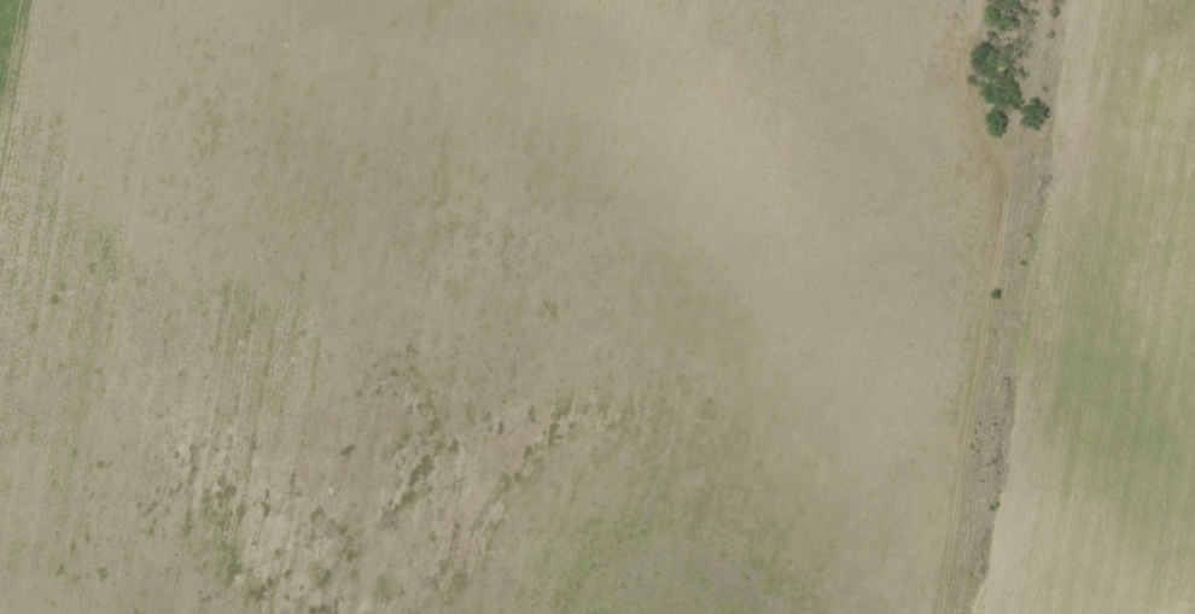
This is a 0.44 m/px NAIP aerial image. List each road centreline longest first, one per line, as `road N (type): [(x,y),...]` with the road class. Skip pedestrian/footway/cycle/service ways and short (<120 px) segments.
road 1 (track): [(273,14),(1194,150)]
road 2 (track): [(505,613),(433,423),(346,245),(279,60),(273,14),(254,0)]
road 3 (track): [(1037,0),(935,613)]

